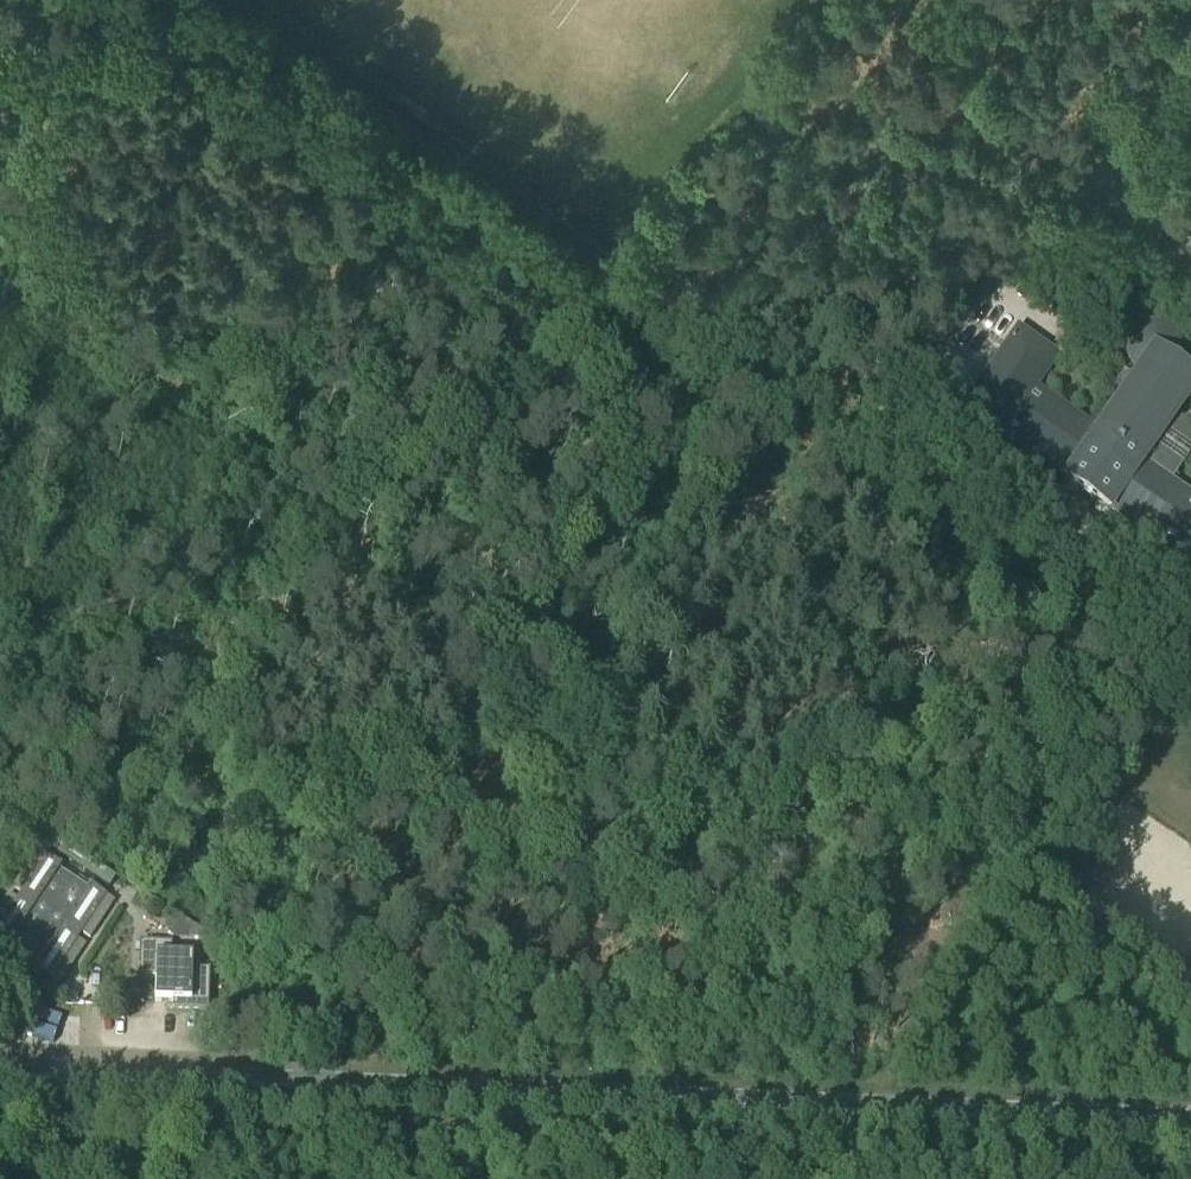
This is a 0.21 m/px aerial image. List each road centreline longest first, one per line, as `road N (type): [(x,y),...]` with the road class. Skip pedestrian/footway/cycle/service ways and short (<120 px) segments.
road 1 (track): [(0,328),(928,961),(992,868),(1141,689),(1131,610)]
road 2 (primary): [(1190,1125),(0,1074)]
road 3 (track): [(874,430),(255,0)]
road 4 (track): [(846,0),(622,254)]
road 5 (track): [(928,961),(811,1108)]

